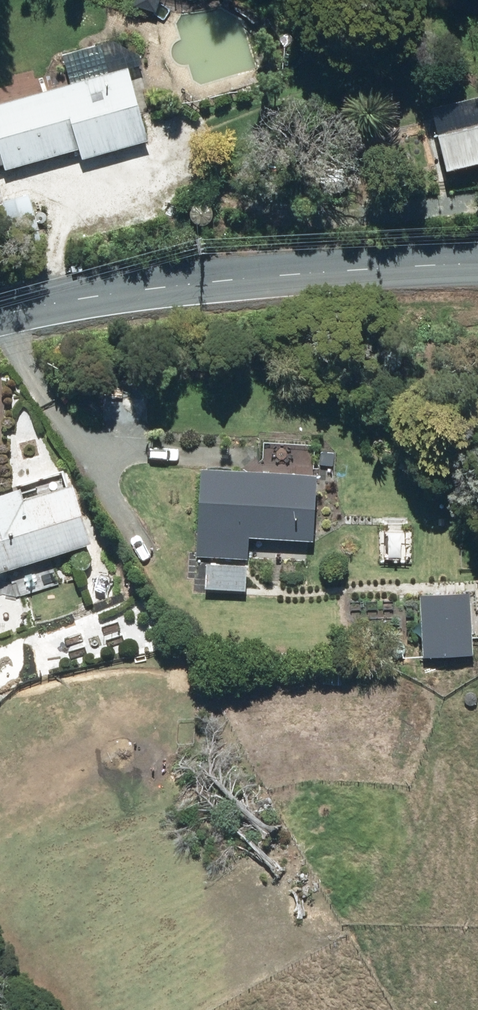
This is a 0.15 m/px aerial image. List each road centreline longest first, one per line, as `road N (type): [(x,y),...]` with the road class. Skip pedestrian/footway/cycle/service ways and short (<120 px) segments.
road 1 (tertiary): [(0,315),(325,263),(477,265)]

